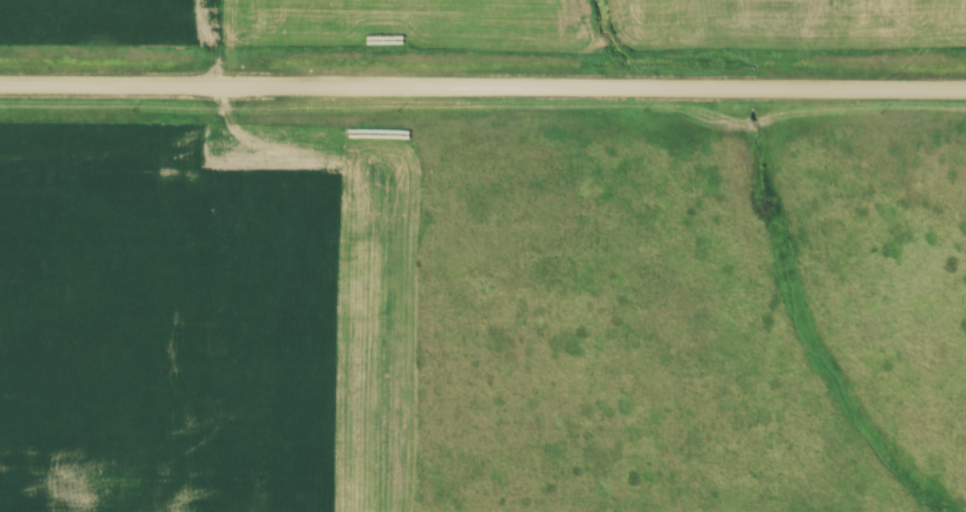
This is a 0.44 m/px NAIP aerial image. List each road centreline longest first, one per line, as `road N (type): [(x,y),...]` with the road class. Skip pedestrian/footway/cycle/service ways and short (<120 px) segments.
road 1 (residential): [(965,88),(0,88)]

